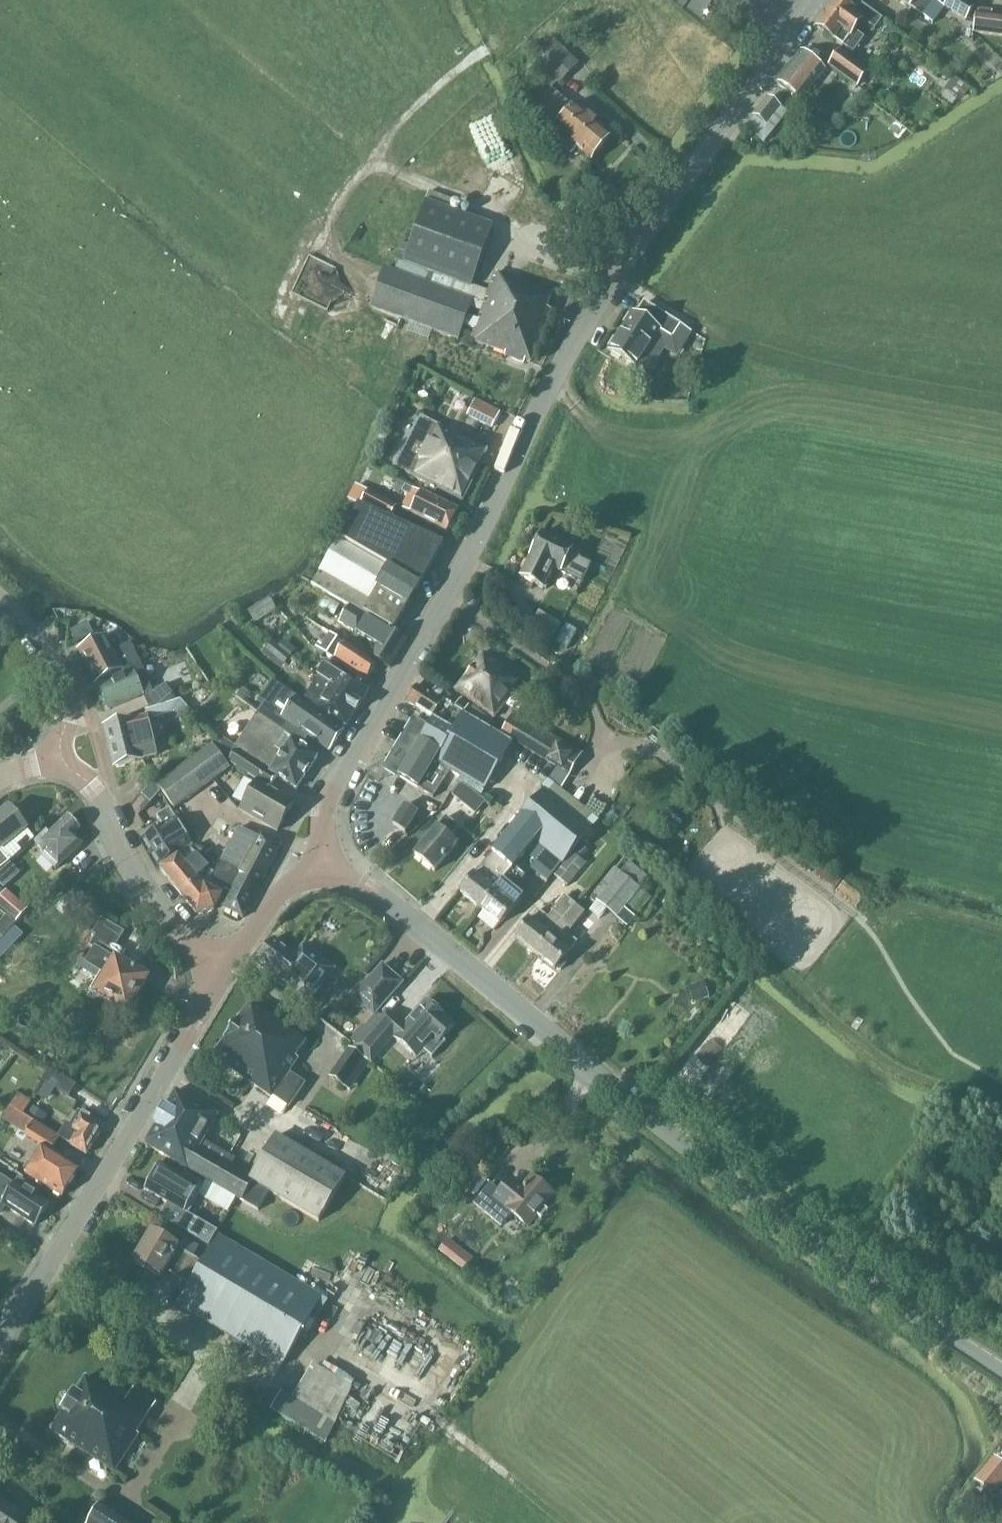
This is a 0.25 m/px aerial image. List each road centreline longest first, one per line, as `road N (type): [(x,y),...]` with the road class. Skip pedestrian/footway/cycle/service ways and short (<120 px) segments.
road 1 (tertiary): [(320,858),(333,787),(630,252),(819,0)]
road 2 (tertiary): [(841,1266),(385,900),(320,858)]
road 3 (tertiary): [(0,1340),(227,975)]
road 4 (unclassified): [(227,975),(162,915),(127,866),(101,792),(66,759)]
road 5 (residential): [(682,1490),(841,1266)]
road 6 (tertiary): [(1001,1371),(841,1266)]
road 7 (unclassified): [(66,759),(73,700),(60,660),(0,607)]
road 8 (tertiary): [(227,975),(284,893),(320,858)]

